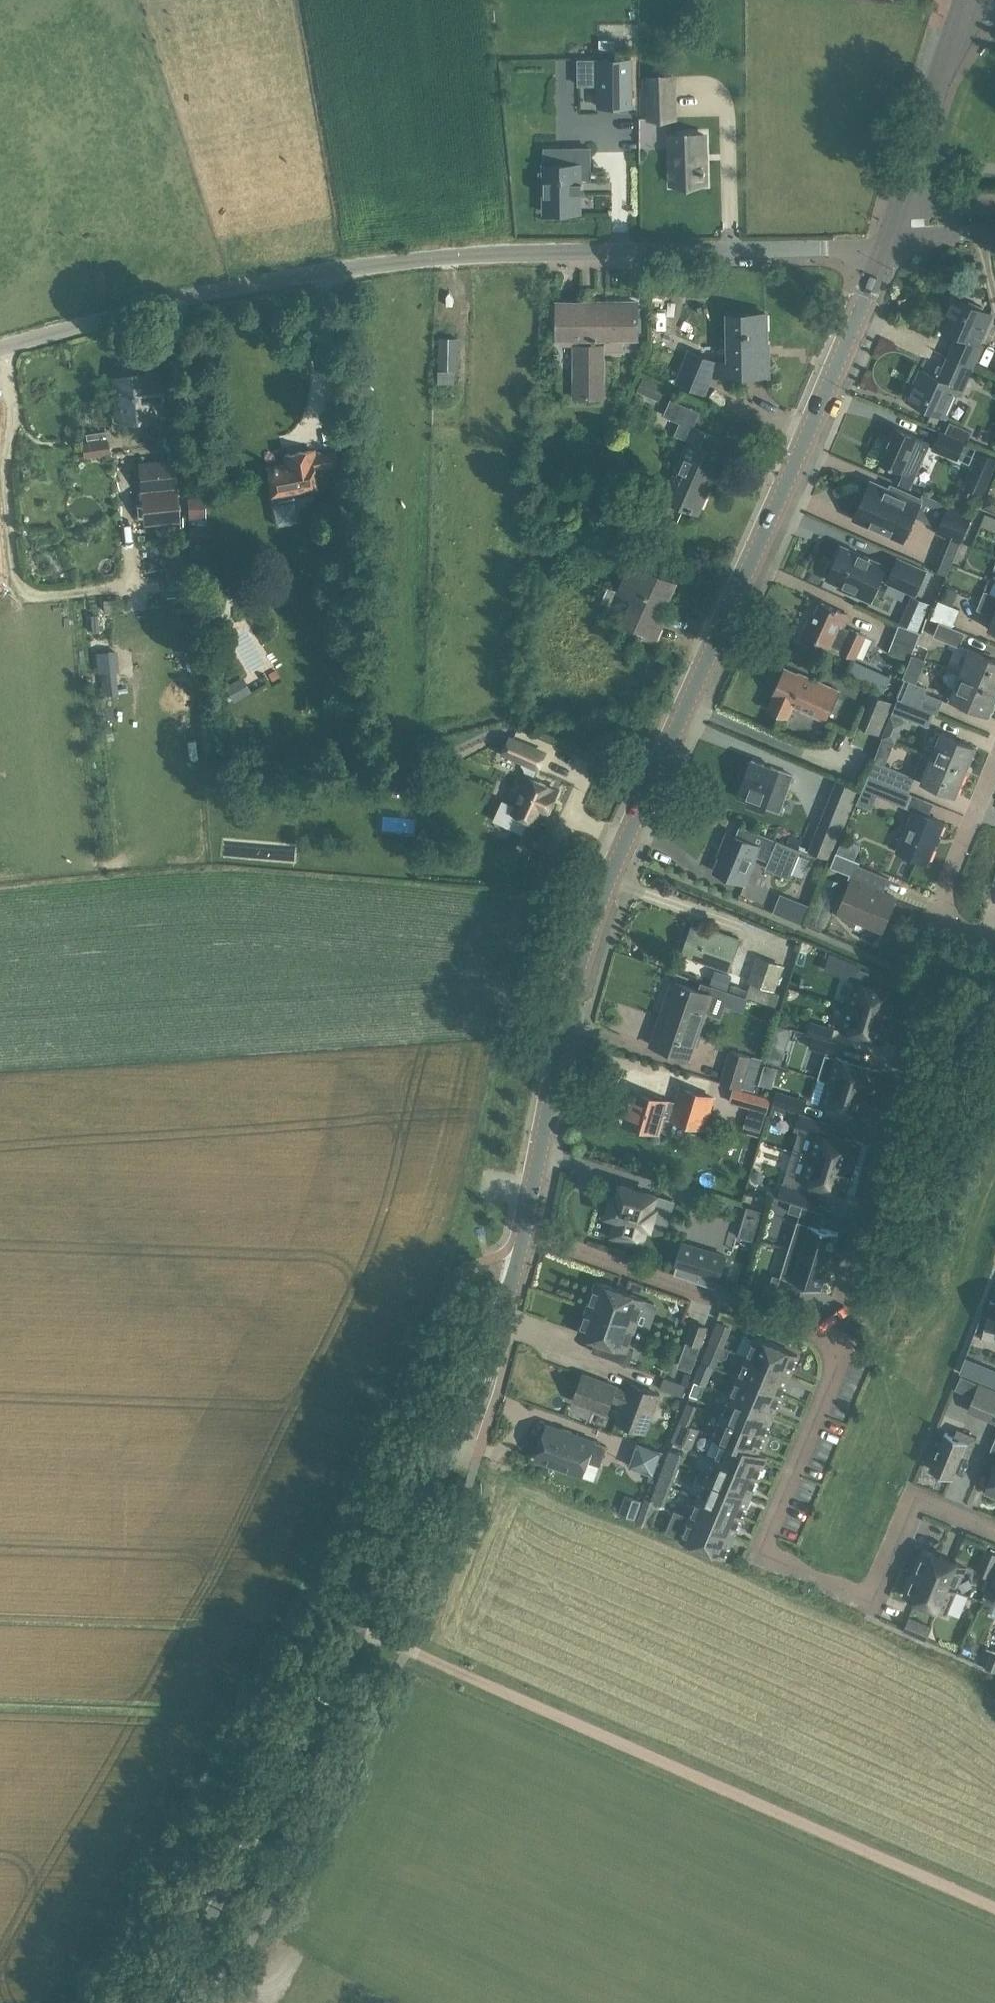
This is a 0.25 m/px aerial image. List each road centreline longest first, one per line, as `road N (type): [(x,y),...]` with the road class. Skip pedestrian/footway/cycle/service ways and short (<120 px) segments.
road 1 (secondary): [(524,1231),(568,999),(619,856),(887,245)]
road 2 (unclassified): [(0,351),(310,277),(409,262),(887,245)]
road 3 (track): [(358,1620),(408,1650),(994,1909)]
road 4 (secondary): [(156,2002),(442,1452)]
road 5 (residential): [(835,1341),(839,1357),(767,1542),(772,1559),(869,1597),(915,1499),(994,1533)]
road 6 (residential): [(835,1341),(911,973)]
road 7 (residential): [(524,1231),(835,1341)]
road 8 (secondary): [(901,208),(966,0)]
road 9 (residential): [(994,945),(957,935),(941,902),(994,773)]
road 10 (secondary): [(442,1452),(485,1395),(502,1316)]
road 11 (secondary): [(502,1316),(462,1383),(442,1452)]

